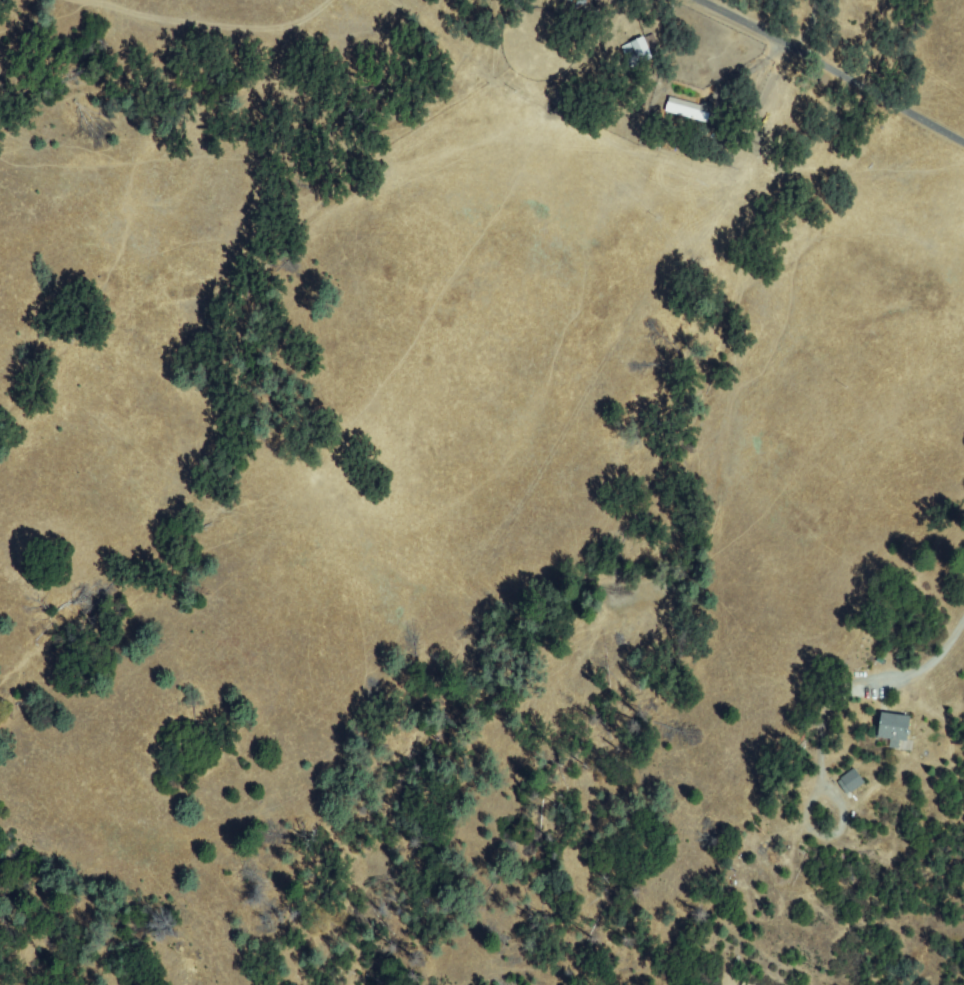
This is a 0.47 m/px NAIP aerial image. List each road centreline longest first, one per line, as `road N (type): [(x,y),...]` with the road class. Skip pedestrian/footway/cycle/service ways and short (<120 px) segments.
road 1 (residential): [(963,137),(713,0)]

